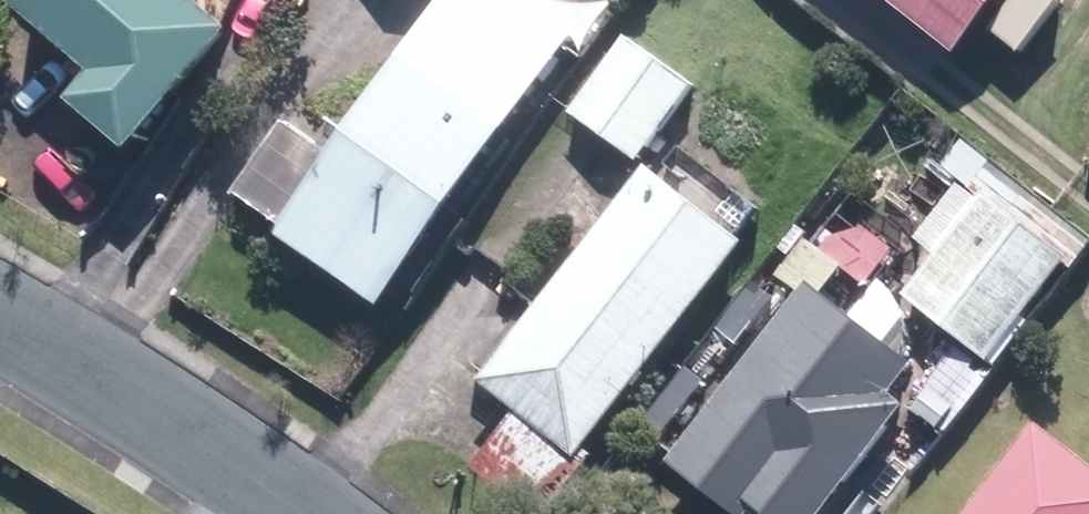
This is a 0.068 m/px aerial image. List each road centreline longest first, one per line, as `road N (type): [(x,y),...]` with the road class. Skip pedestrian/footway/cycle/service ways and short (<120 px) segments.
road 1 (residential): [(0,321),(317,513)]

